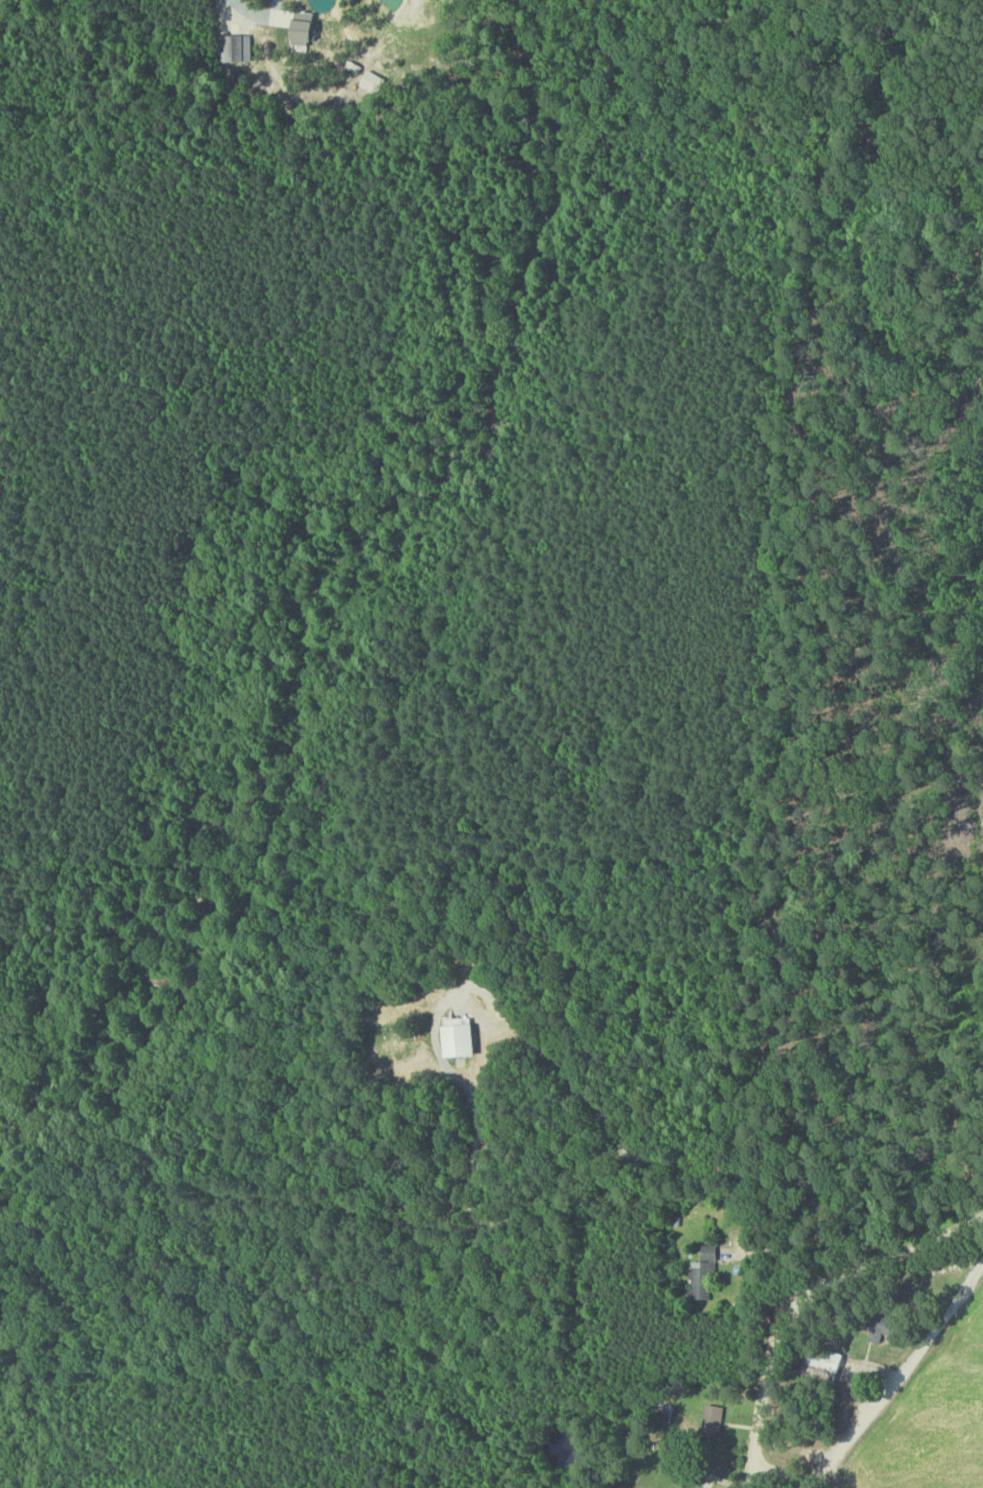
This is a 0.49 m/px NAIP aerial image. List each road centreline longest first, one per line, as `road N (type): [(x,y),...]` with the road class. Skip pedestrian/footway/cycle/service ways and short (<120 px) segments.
road 1 (residential): [(807,1298),(982,1225)]

